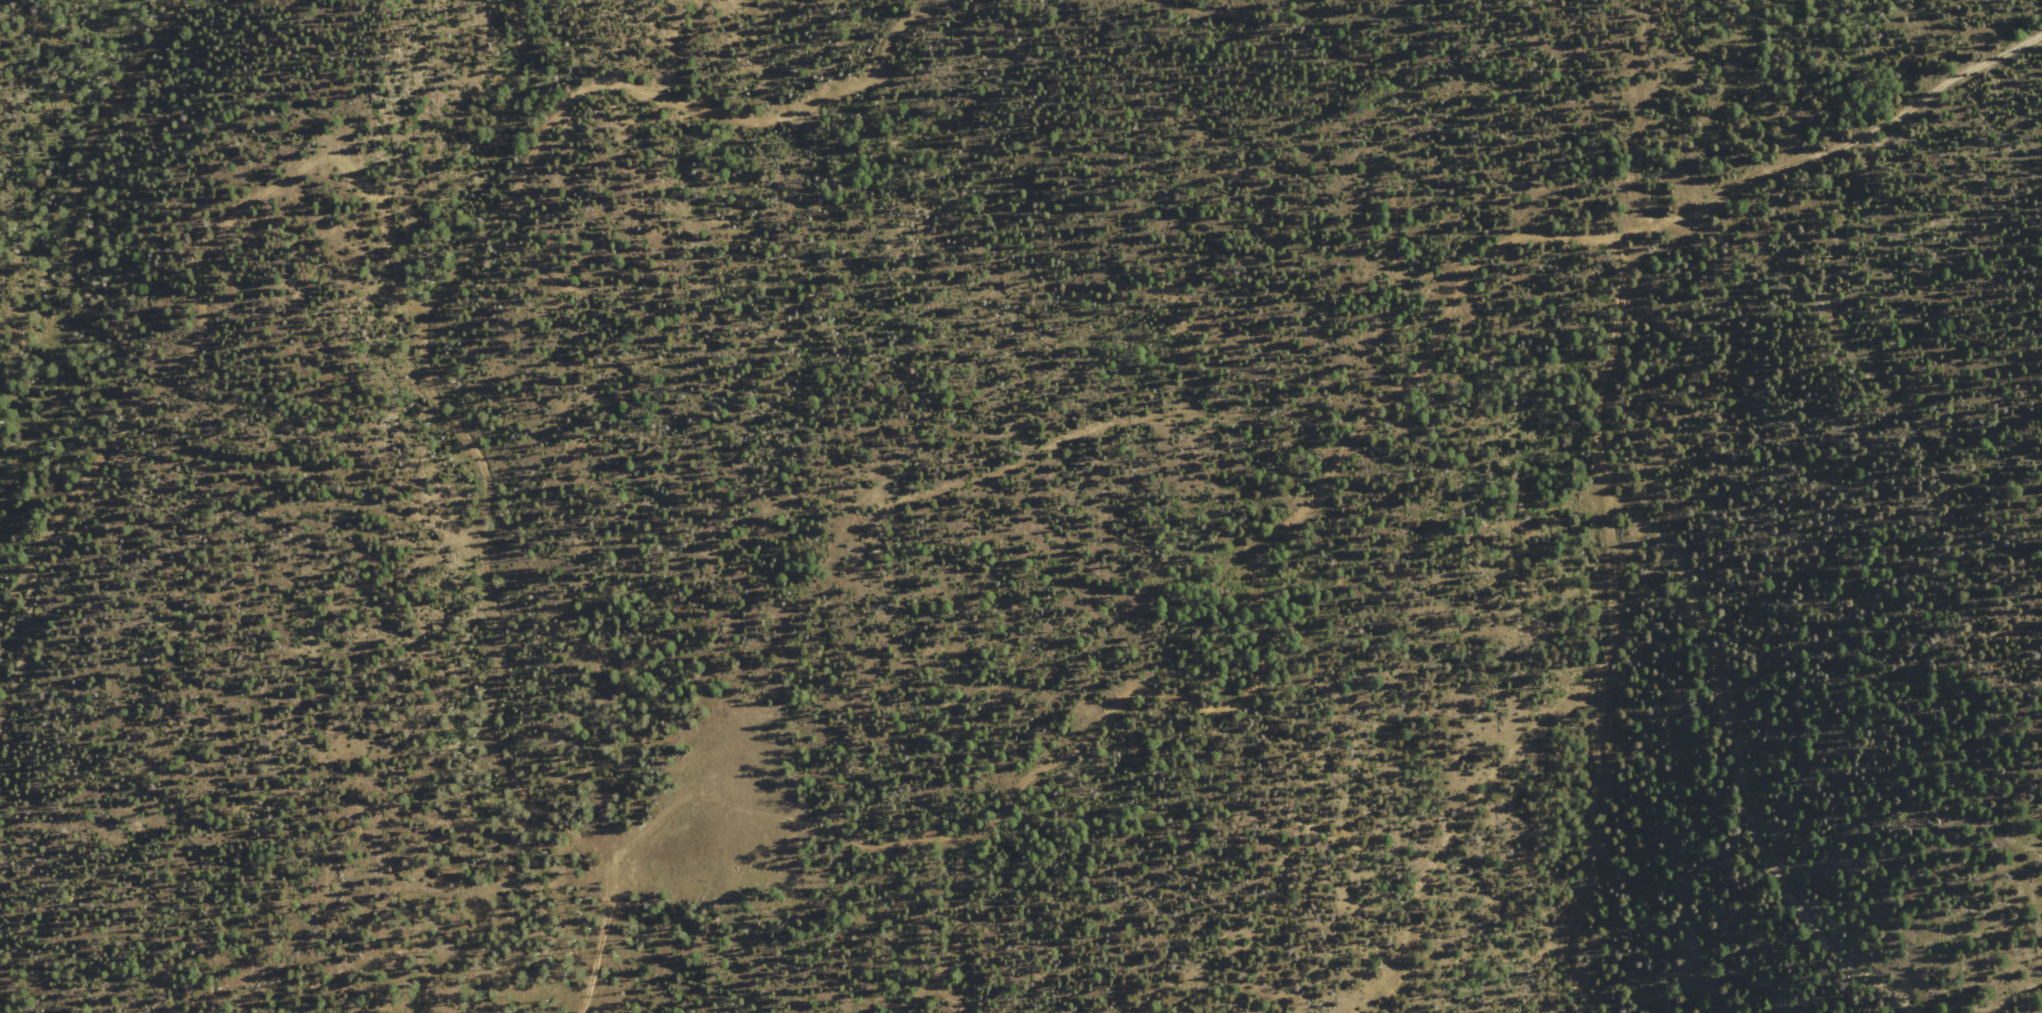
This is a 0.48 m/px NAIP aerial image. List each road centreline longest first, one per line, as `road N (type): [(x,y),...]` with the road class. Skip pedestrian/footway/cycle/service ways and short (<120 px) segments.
road 1 (track): [(0,870),(64,624),(265,246),(323,198),(387,241),(461,352),(519,347),(577,278),(636,145),(741,113),(927,97),(985,49),(985,0)]
road 2 (residential): [(1910,1012),(1823,927),(1674,586),(1648,597),(1616,730),(1627,1012)]

